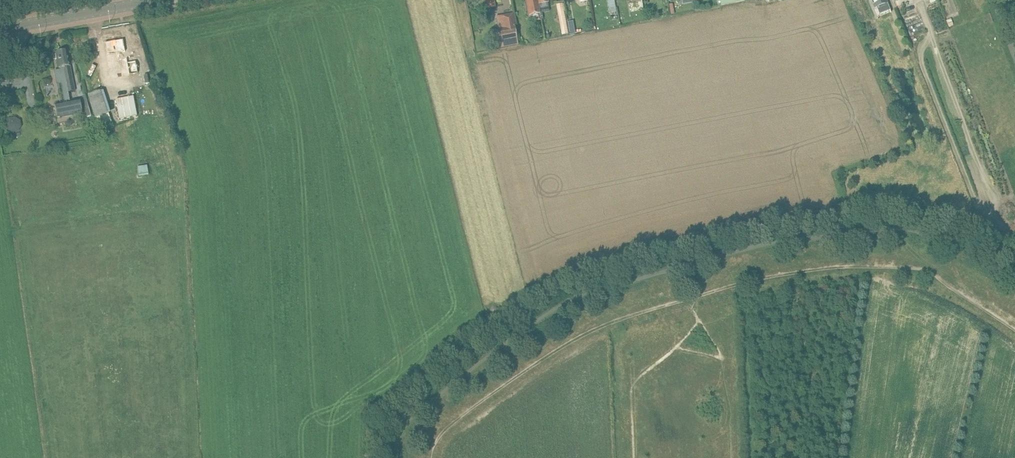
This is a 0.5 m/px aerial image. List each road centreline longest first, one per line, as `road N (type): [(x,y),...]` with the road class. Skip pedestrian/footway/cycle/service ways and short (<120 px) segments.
road 1 (secondary): [(0,28),(151,0)]

